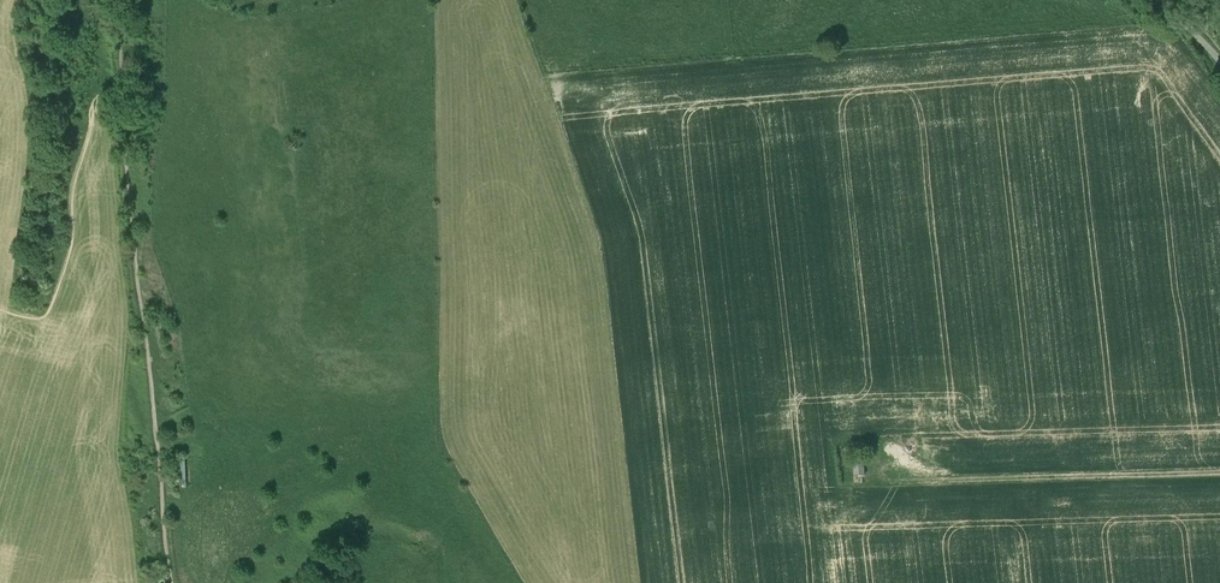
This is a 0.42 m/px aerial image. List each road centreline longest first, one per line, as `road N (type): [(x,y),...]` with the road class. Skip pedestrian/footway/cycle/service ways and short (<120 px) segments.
road 1 (track): [(172,582),(129,195),(119,0)]
road 2 (track): [(877,485),(1219,472)]

